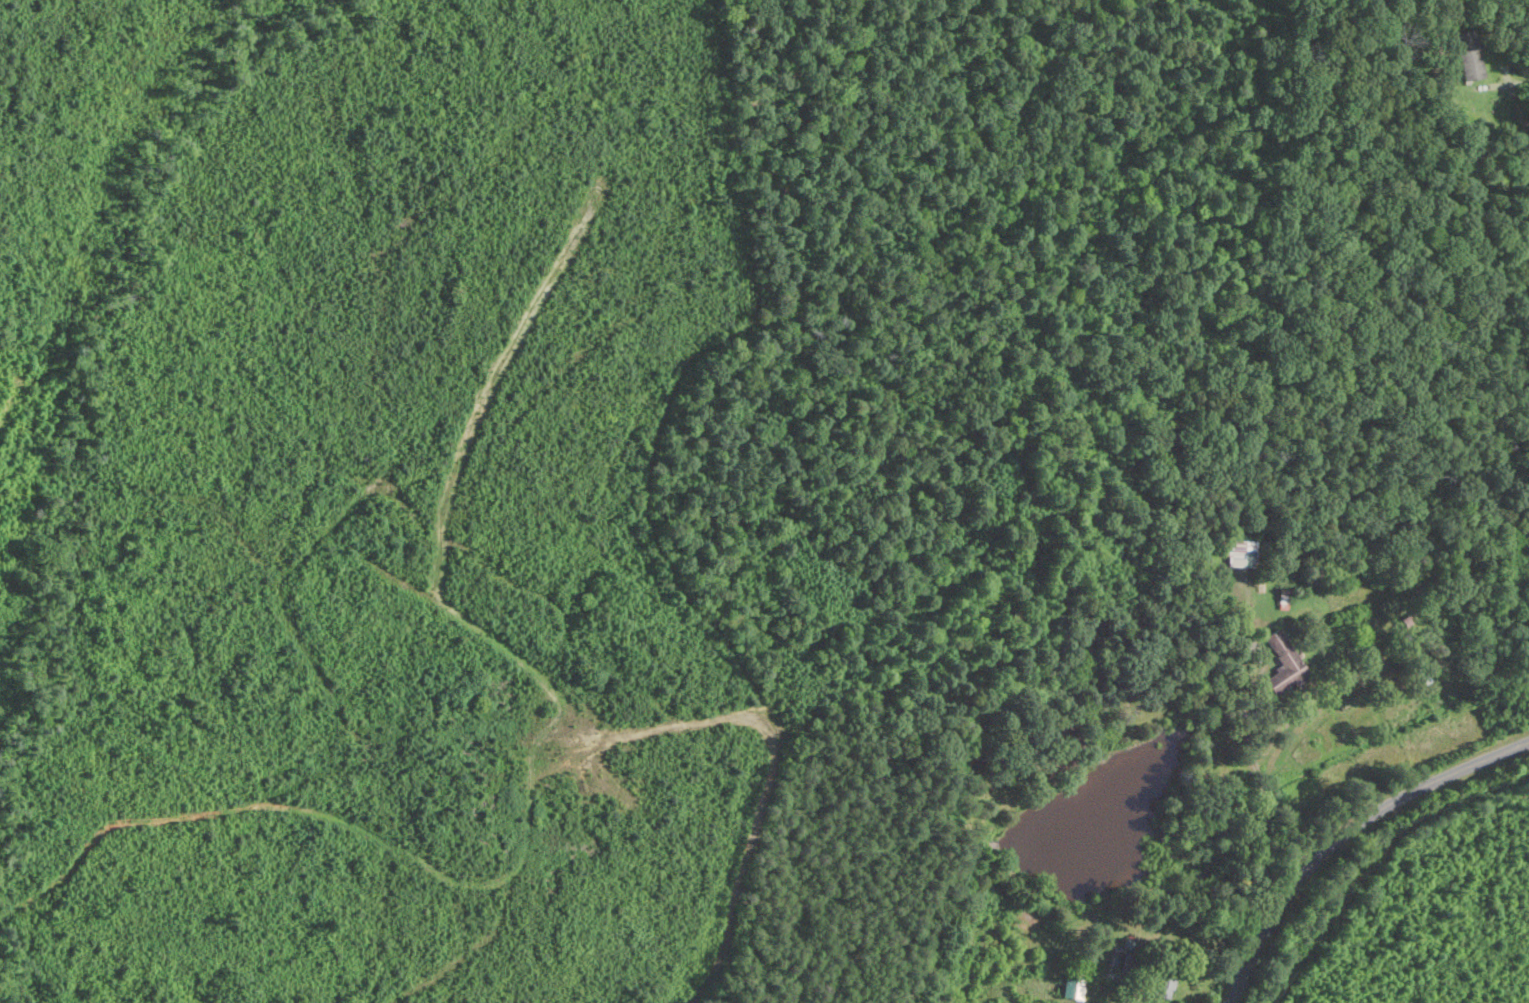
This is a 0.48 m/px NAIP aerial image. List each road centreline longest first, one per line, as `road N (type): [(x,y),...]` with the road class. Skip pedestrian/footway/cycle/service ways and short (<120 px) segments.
road 1 (tertiary): [(1231,1002),(1269,919),(1335,844),(1424,787),(1528,745)]

